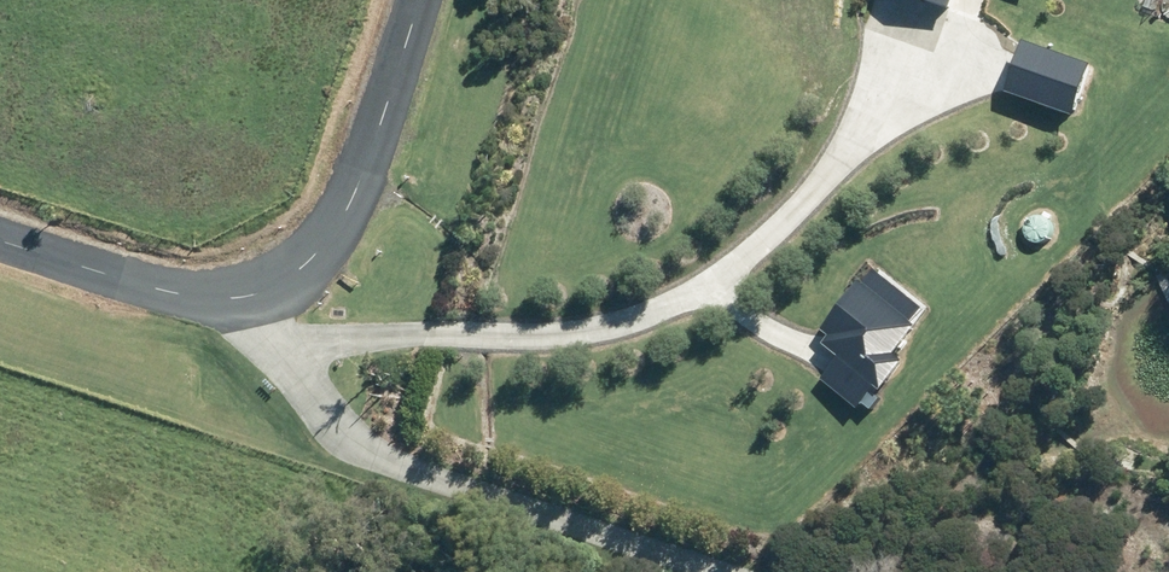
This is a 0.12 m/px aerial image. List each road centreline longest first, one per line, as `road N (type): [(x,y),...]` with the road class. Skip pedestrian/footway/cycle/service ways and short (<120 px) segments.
road 1 (track): [(295,334),(568,338),(739,269),(833,174),(900,37)]
road 2 (unclassified): [(425,0),(376,160),(346,223),(308,267),(268,293),(208,304),(0,236)]
road 3 (track): [(268,293),(358,428),(773,571)]

